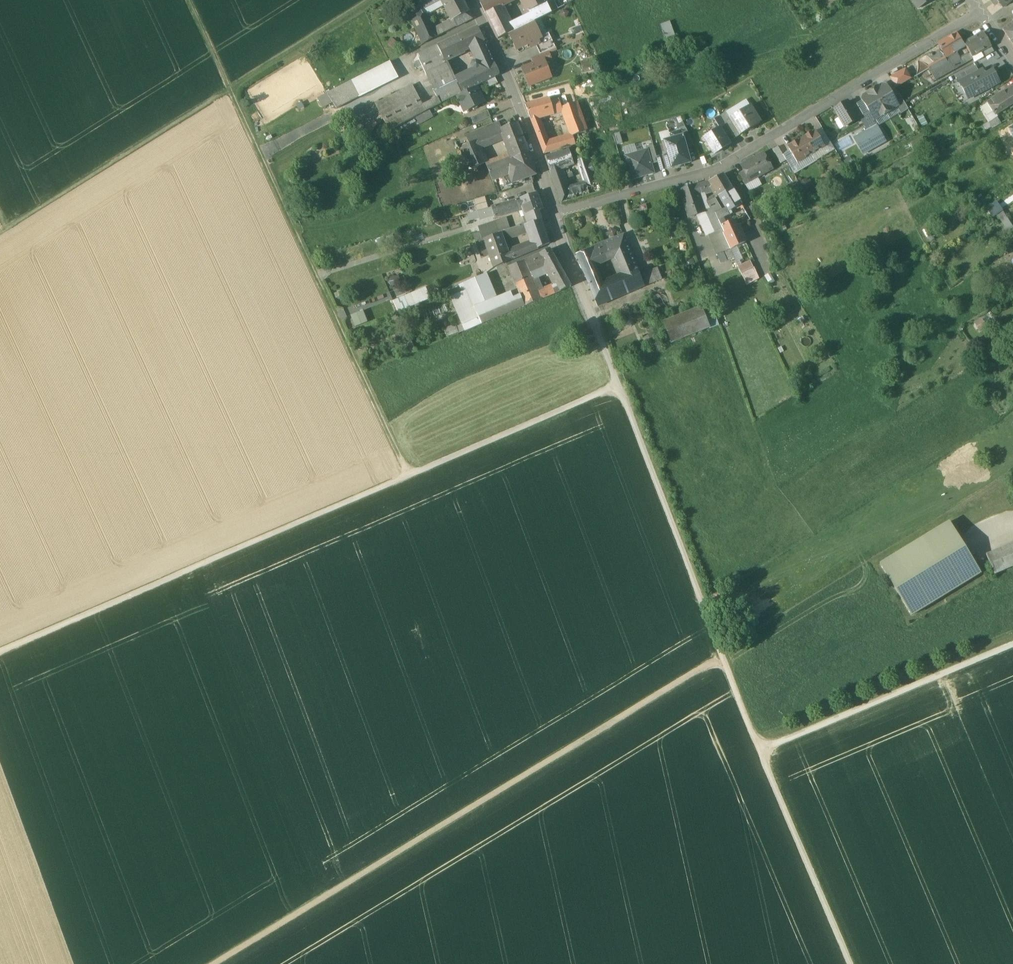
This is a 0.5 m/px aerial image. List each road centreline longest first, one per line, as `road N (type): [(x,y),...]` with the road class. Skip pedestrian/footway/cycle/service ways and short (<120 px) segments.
road 1 (track): [(0,653),(618,386)]
road 2 (track): [(217,963),(725,662)]
road 3 (residential): [(555,215),(761,750)]
road 4 (track): [(189,0),(410,475)]
road 5 (residential): [(555,215),(725,164),(982,12)]
road 6 (track): [(0,232),(375,0)]
road 7 (track): [(761,750),(1012,643)]
road 8 (track): [(761,750),(854,963)]
road 9 (residential): [(474,0),(524,115),(555,215)]

